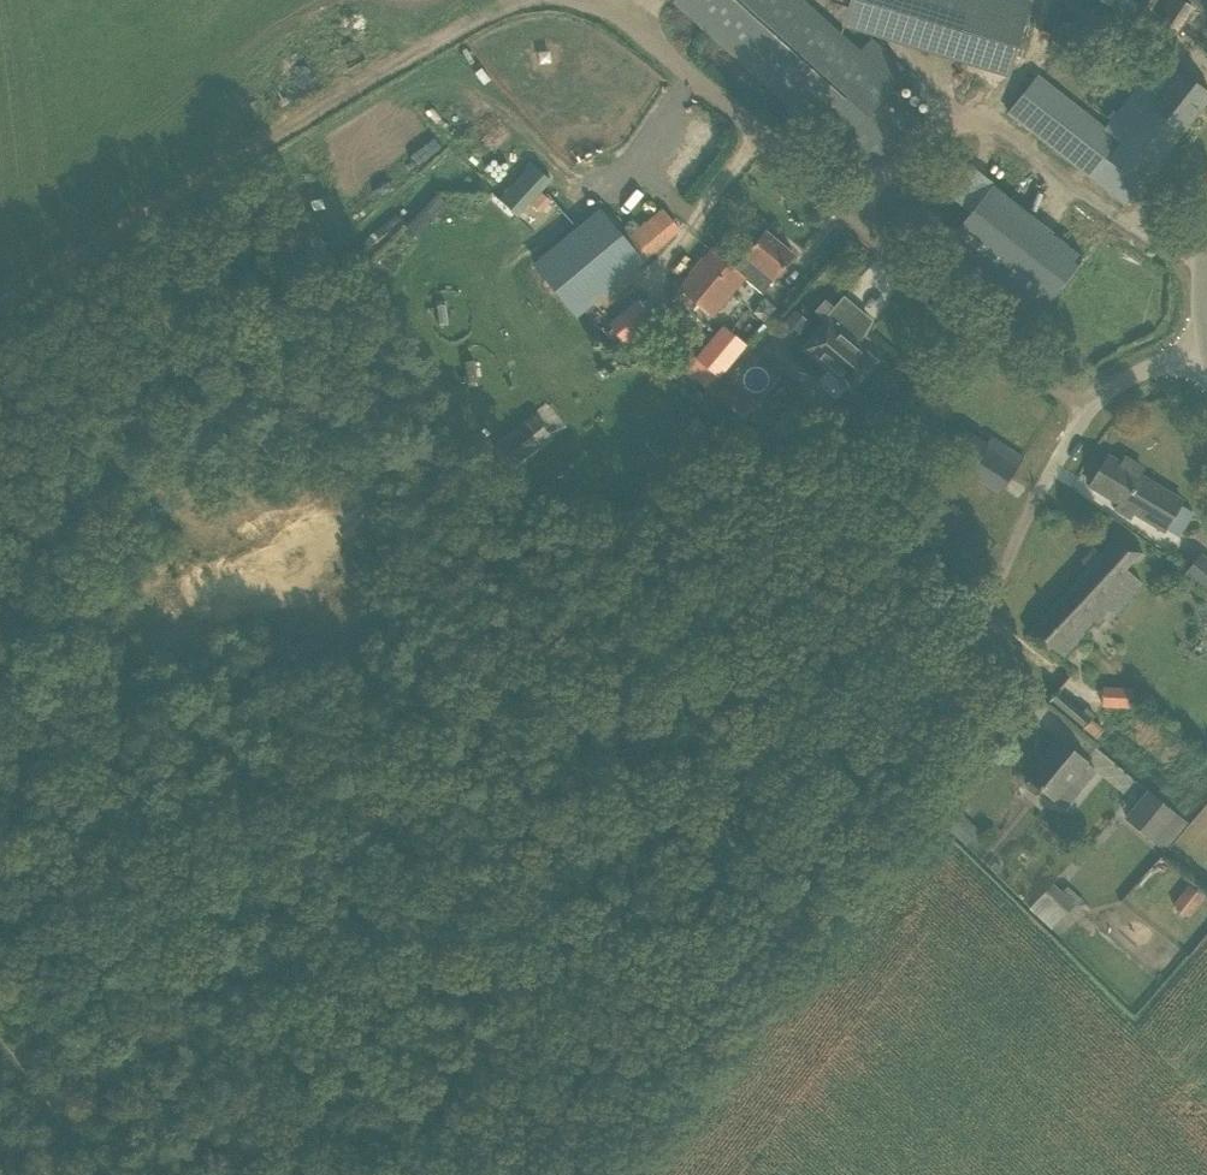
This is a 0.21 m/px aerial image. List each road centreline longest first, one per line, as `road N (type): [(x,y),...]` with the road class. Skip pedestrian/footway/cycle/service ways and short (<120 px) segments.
road 1 (track): [(0,306),(451,36),(527,1),(582,6),(666,51),(1083,415)]
road 2 (track): [(1036,508),(984,626),(568,1174)]
road 3 (unclassified): [(1202,345),(1083,415),(1036,508)]

